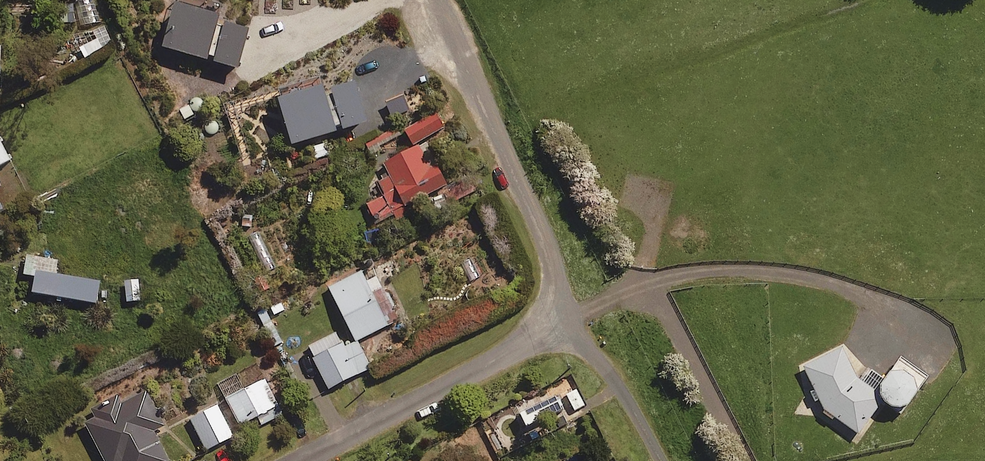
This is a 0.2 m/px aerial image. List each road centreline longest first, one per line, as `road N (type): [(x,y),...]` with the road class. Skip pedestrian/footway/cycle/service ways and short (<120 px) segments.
road 1 (residential): [(567,323),(543,238),(438,0)]
road 2 (residential): [(297,460),(567,323)]
road 3 (residential): [(663,460),(619,384),(567,323)]

